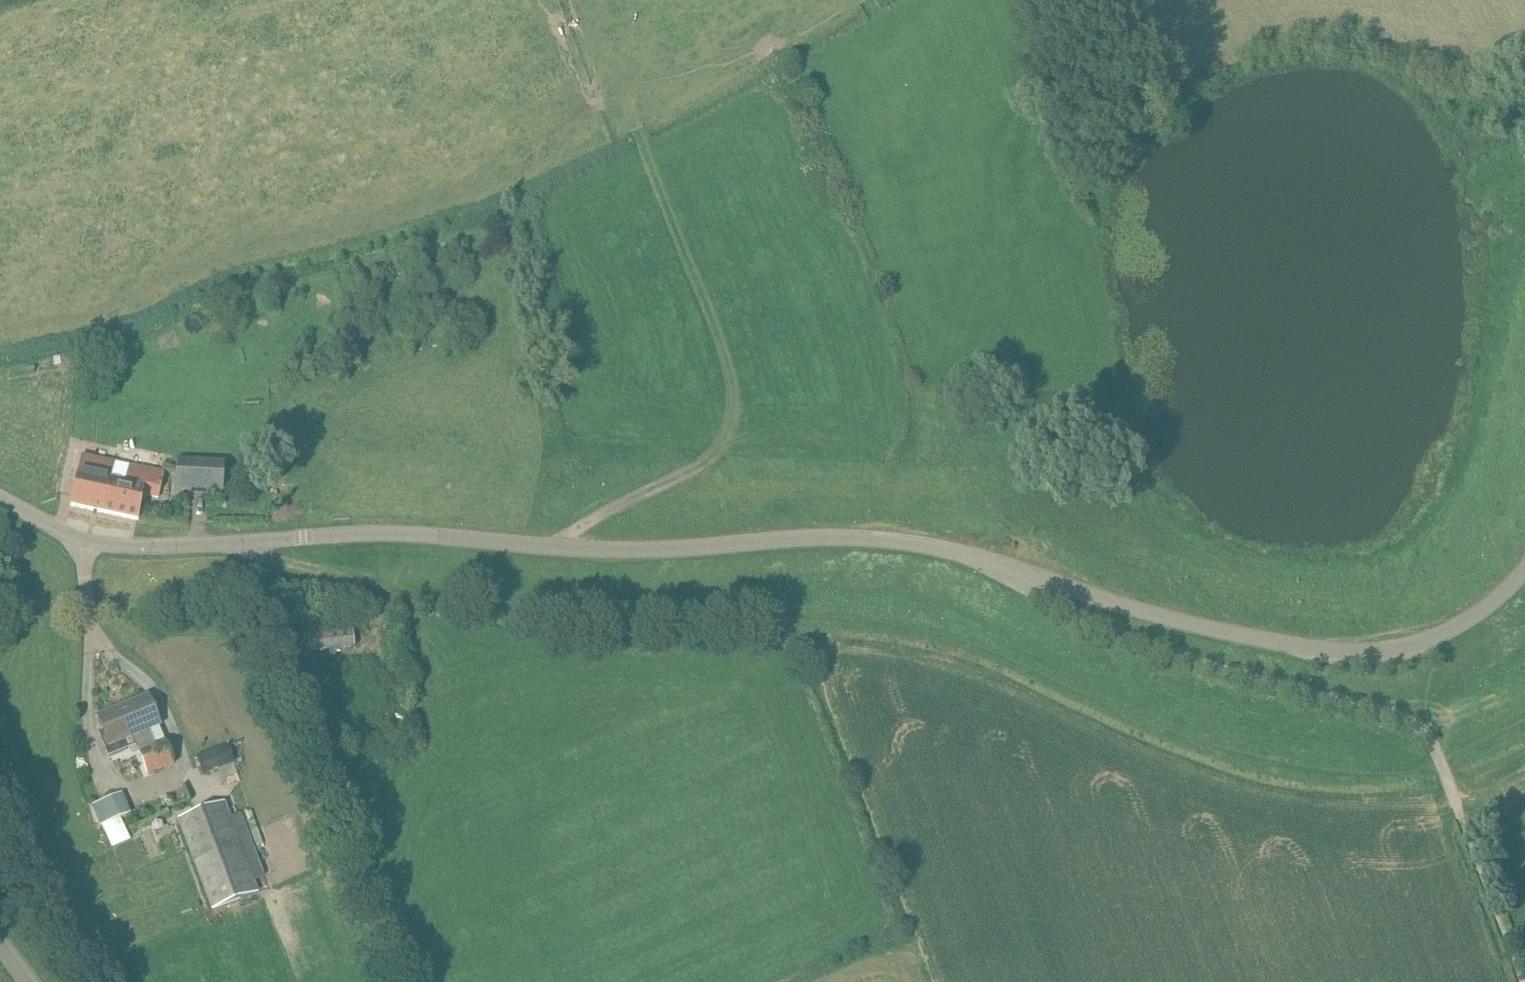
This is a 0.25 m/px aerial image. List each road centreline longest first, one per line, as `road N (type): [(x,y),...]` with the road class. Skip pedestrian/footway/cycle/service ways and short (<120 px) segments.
road 1 (unclassified): [(0,499),(122,548),(387,531),(541,545),(842,538),(926,545),(1012,571)]
road 2 (unclassified): [(1012,571),(1323,652),(1380,650),(1451,630),(1524,569)]
road 3 (track): [(541,545),(710,462),(733,432),(736,404),(713,314),(636,134)]
road 4 (unclassified): [(1462,819),(1425,735),(1401,717),(1164,650),(1045,597),(1012,571)]
road 5 (track): [(268,538),(301,566),(389,588)]

